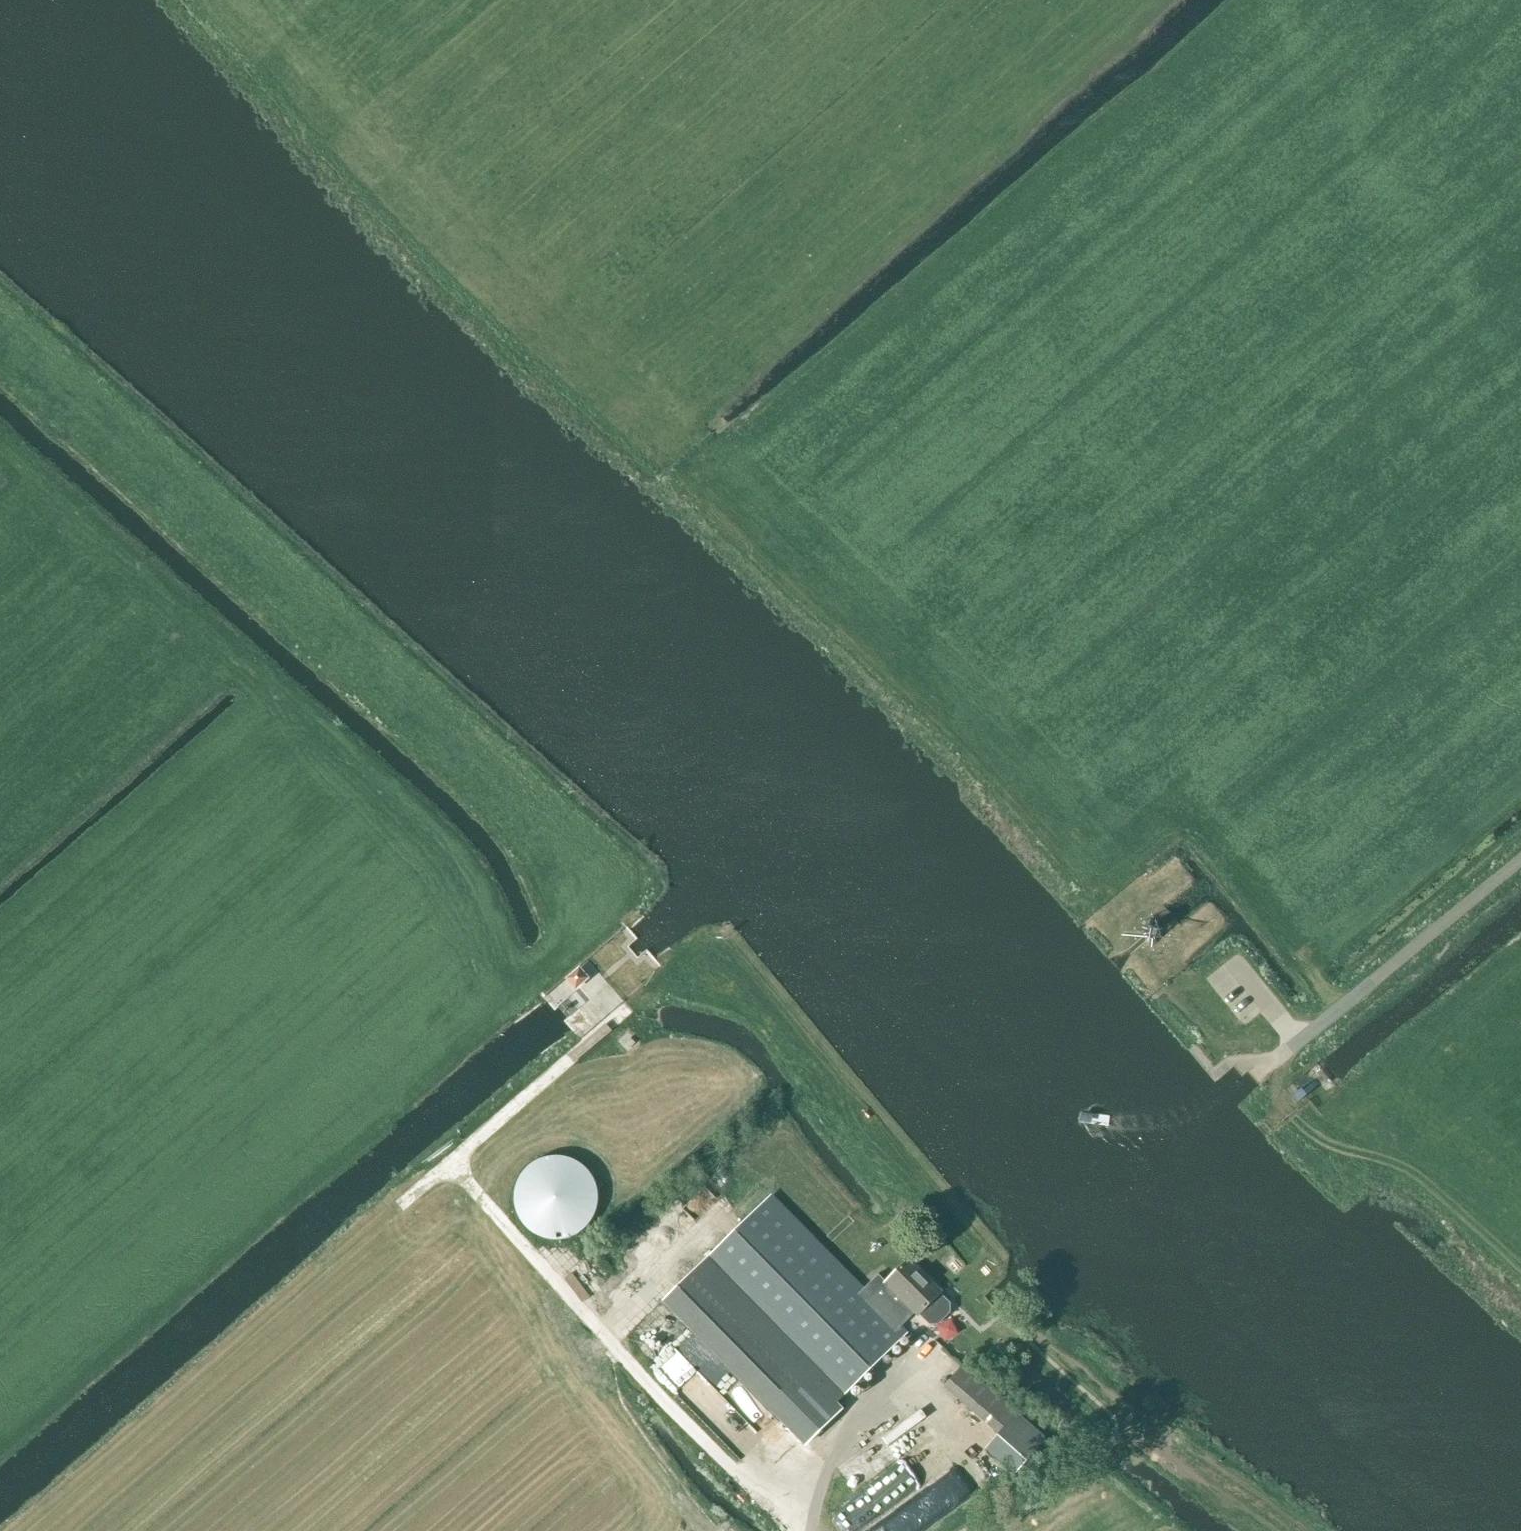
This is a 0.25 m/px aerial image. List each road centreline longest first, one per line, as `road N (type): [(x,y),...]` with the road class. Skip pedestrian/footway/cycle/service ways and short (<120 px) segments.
road 1 (unclassified): [(1251,1083),(1520,864)]

